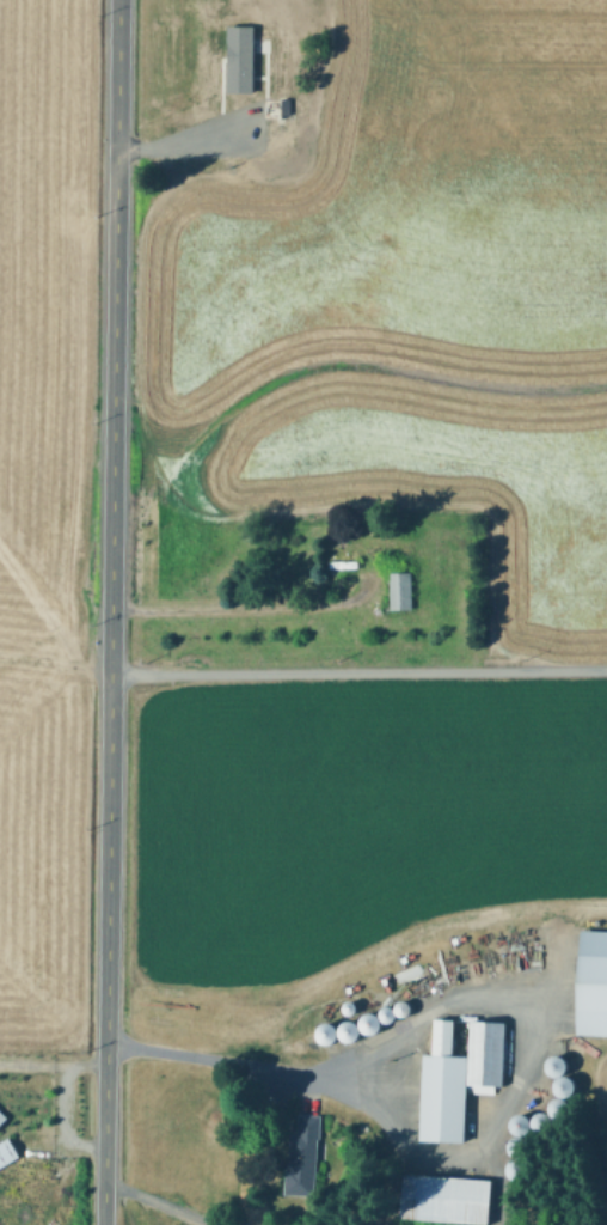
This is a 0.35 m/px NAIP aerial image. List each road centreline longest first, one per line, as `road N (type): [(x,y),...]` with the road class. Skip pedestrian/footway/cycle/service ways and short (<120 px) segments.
road 1 (tertiary): [(118,0),(105,1224)]
road 2 (residential): [(110,676),(606,668)]
road 3 (track): [(111,608),(355,603),(363,586)]

